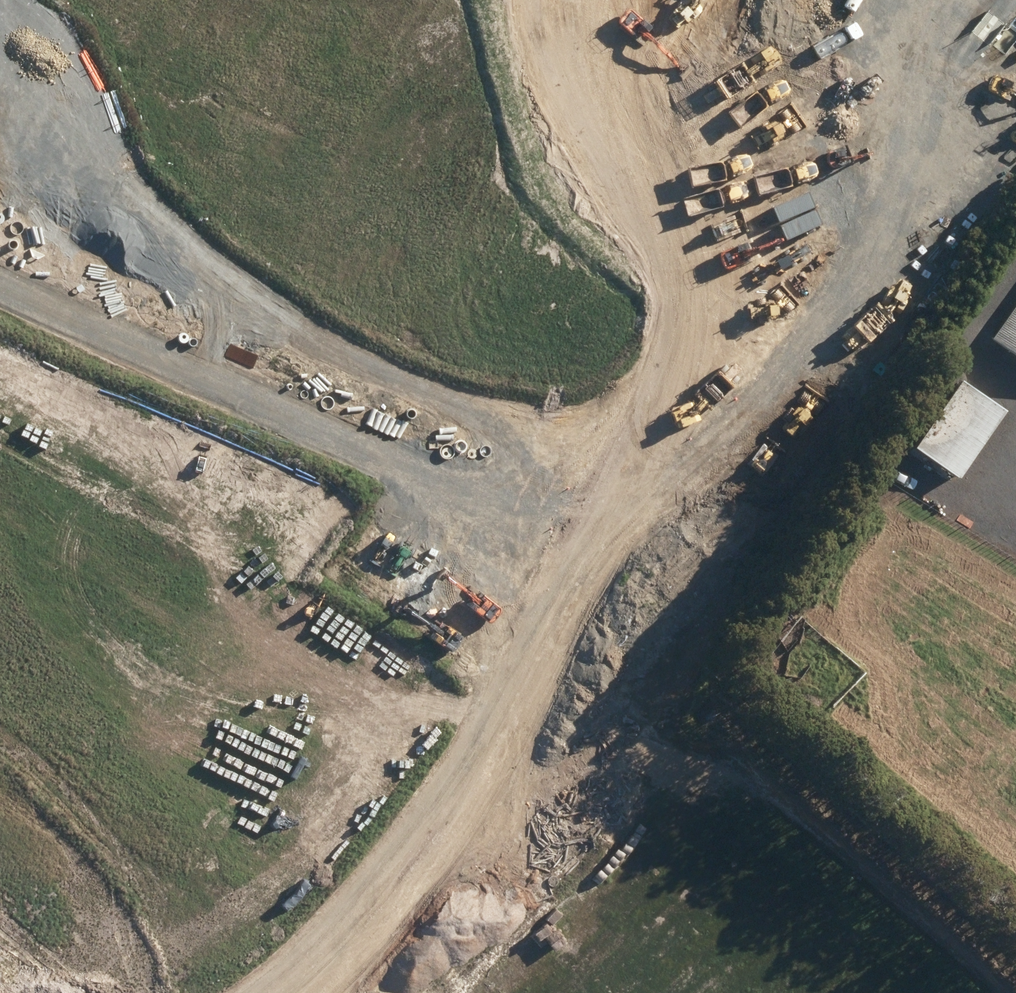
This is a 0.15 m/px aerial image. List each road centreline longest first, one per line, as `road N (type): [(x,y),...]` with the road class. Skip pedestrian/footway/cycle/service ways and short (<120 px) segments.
road 1 (unknown): [(265,992),(336,931),(518,730),(659,536),(1015,0)]
road 2 (unknown): [(1015,75),(607,692),(450,872),(331,992)]
road 3 (track): [(174,315),(341,352),(548,359),(803,307),(888,251),(953,168),(1013,0)]
road 4 (tertiary): [(0,341),(523,615),(669,756)]
road 5 (tertiary): [(952,992),(669,756)]
road 6 (unknown): [(1015,334),(906,240)]

